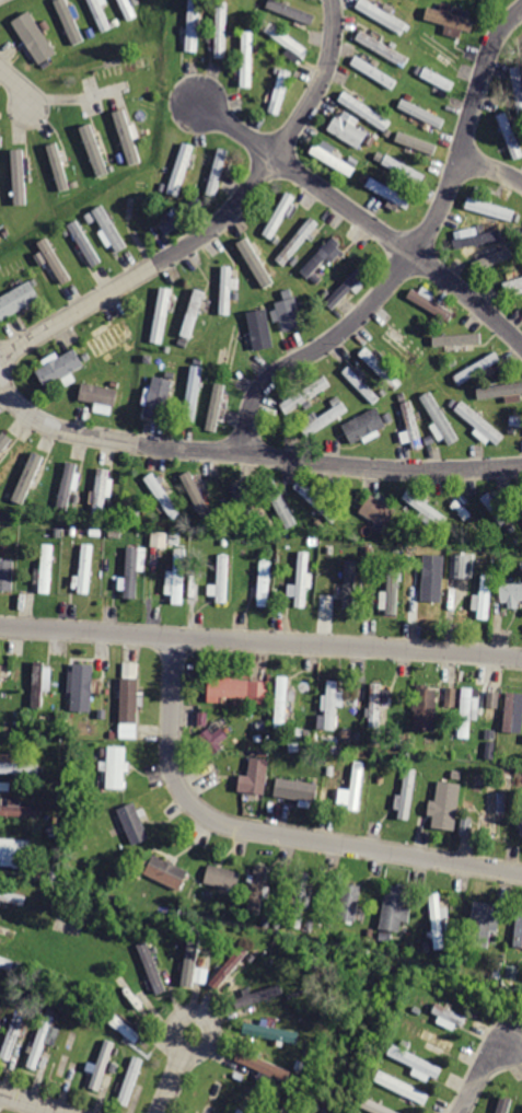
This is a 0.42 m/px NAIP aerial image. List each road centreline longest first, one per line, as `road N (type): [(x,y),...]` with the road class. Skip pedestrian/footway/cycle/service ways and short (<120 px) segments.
road 1 (residential): [(0,381),(18,406),(51,429),(90,438),(402,469),(521,465)]
road 2 (residential): [(245,455),(252,409),(268,381),(343,332),(415,254),(463,159),(492,50),(521,10)]
road 3 (residential): [(521,658),(0,626)]
road 4 (residential): [(330,0),(335,27),(315,93),(234,208),(175,252),(0,353)]
road 5 (residential): [(521,874),(230,826),(201,811),(175,770),(175,639)]
road 6 (residential): [(521,349),(415,254),(200,101)]

